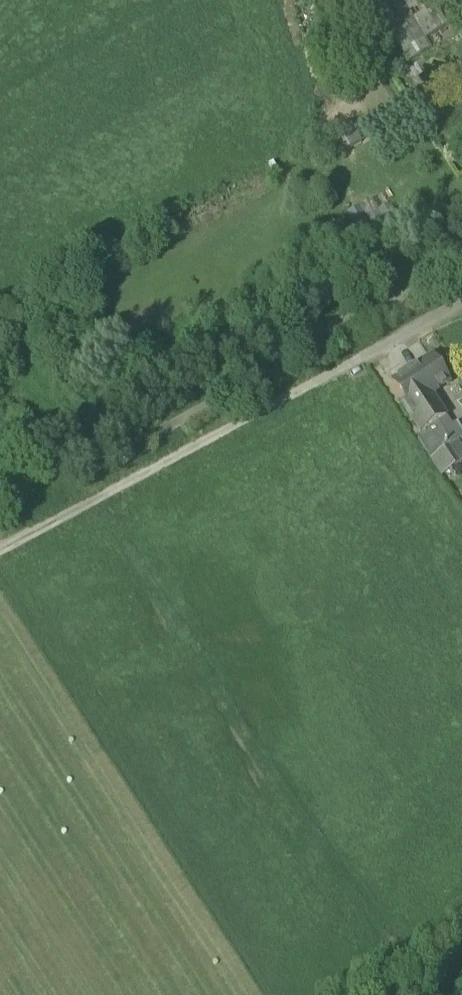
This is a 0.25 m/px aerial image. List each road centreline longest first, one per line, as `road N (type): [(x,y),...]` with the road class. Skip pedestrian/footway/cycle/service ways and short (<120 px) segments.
road 1 (track): [(0,549),(370,356)]

